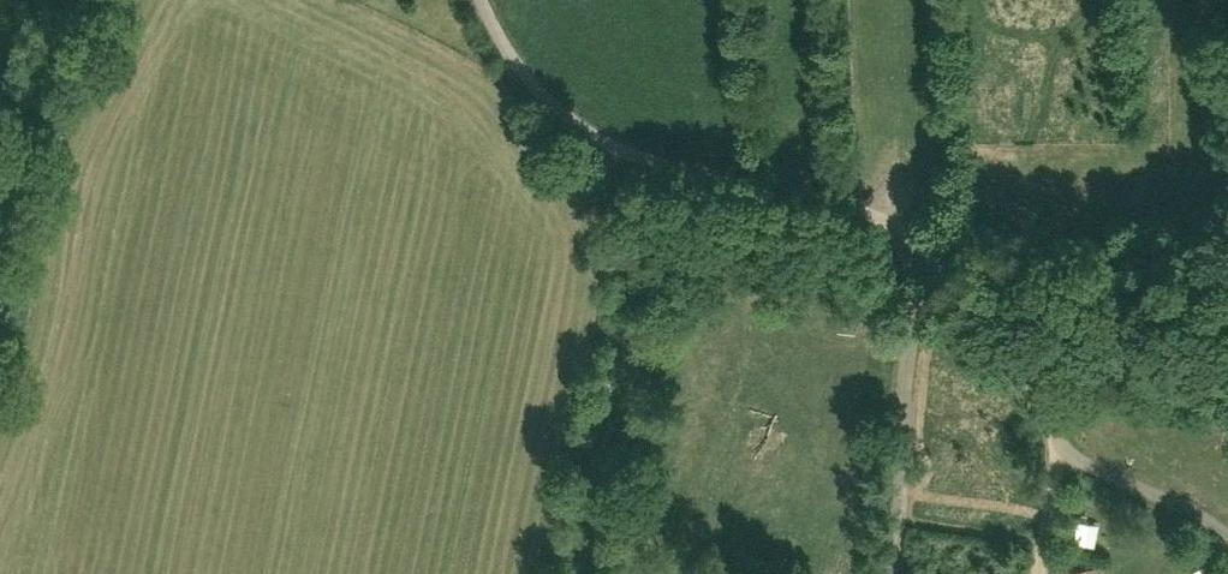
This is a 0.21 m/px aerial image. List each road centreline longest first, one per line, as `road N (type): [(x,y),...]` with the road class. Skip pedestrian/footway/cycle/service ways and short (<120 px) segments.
road 1 (unclassified): [(883,224),(837,204),(698,177),(608,147),(553,108),(485,0)]
road 2 (track): [(1221,271),(1177,258),(984,254),(913,240),(883,224)]

